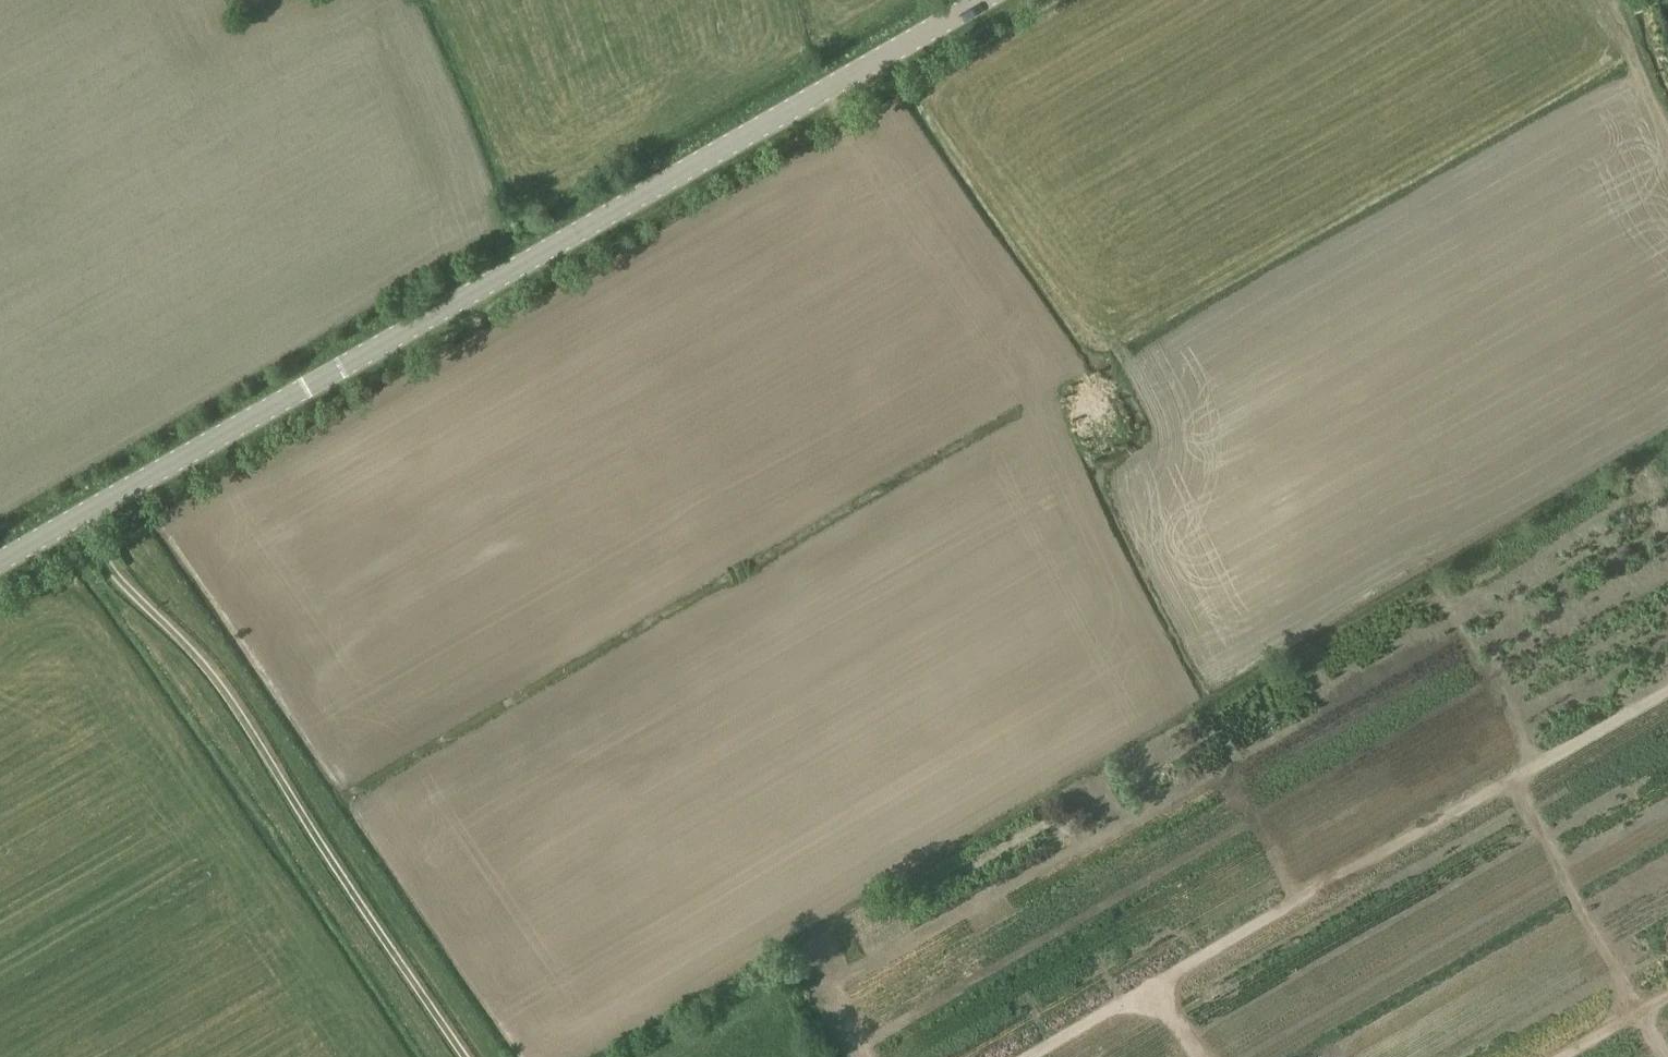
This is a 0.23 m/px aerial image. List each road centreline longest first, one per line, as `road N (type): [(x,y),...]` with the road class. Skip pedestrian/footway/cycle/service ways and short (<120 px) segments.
road 1 (tertiary): [(0,560),(982,0)]
road 2 (track): [(466,1056),(217,671),(142,605),(83,512)]

